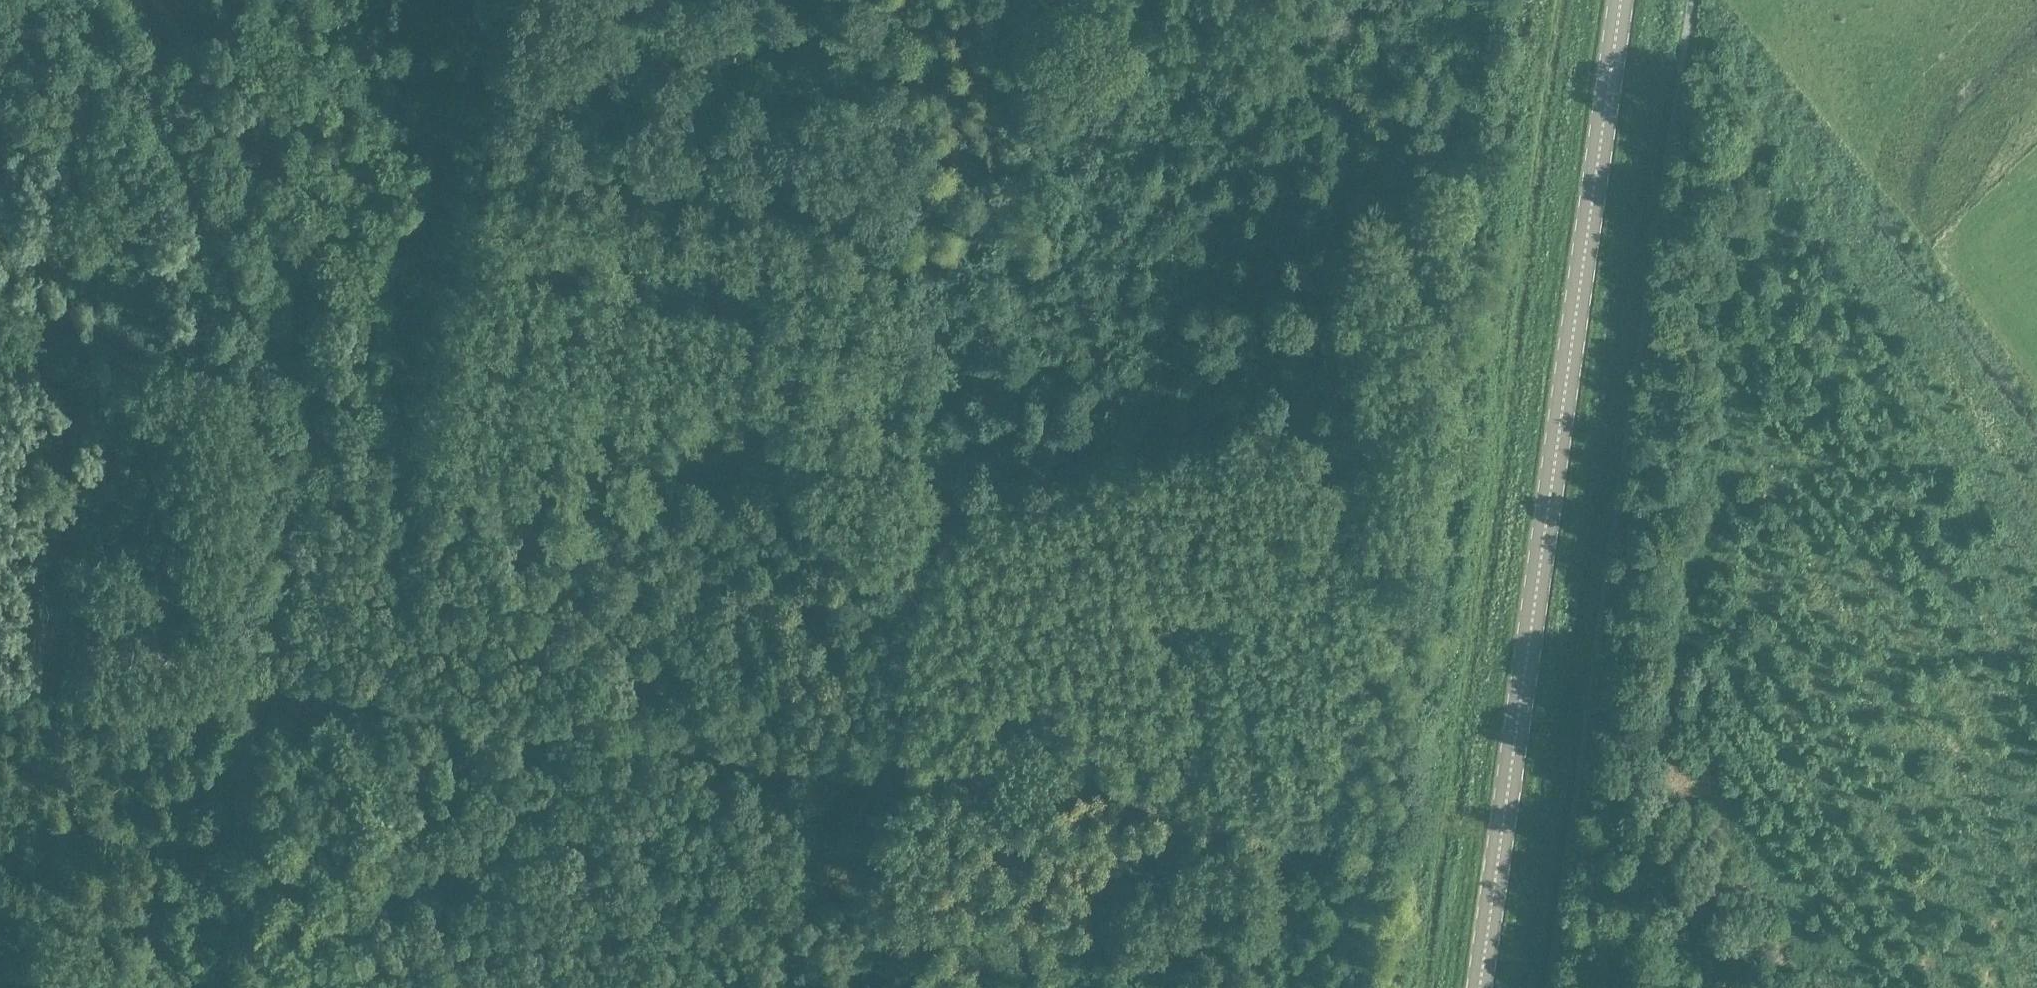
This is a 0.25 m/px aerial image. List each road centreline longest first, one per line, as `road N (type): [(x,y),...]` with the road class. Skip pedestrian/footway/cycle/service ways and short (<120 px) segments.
road 1 (secondary): [(1482,987),(1623,0)]

